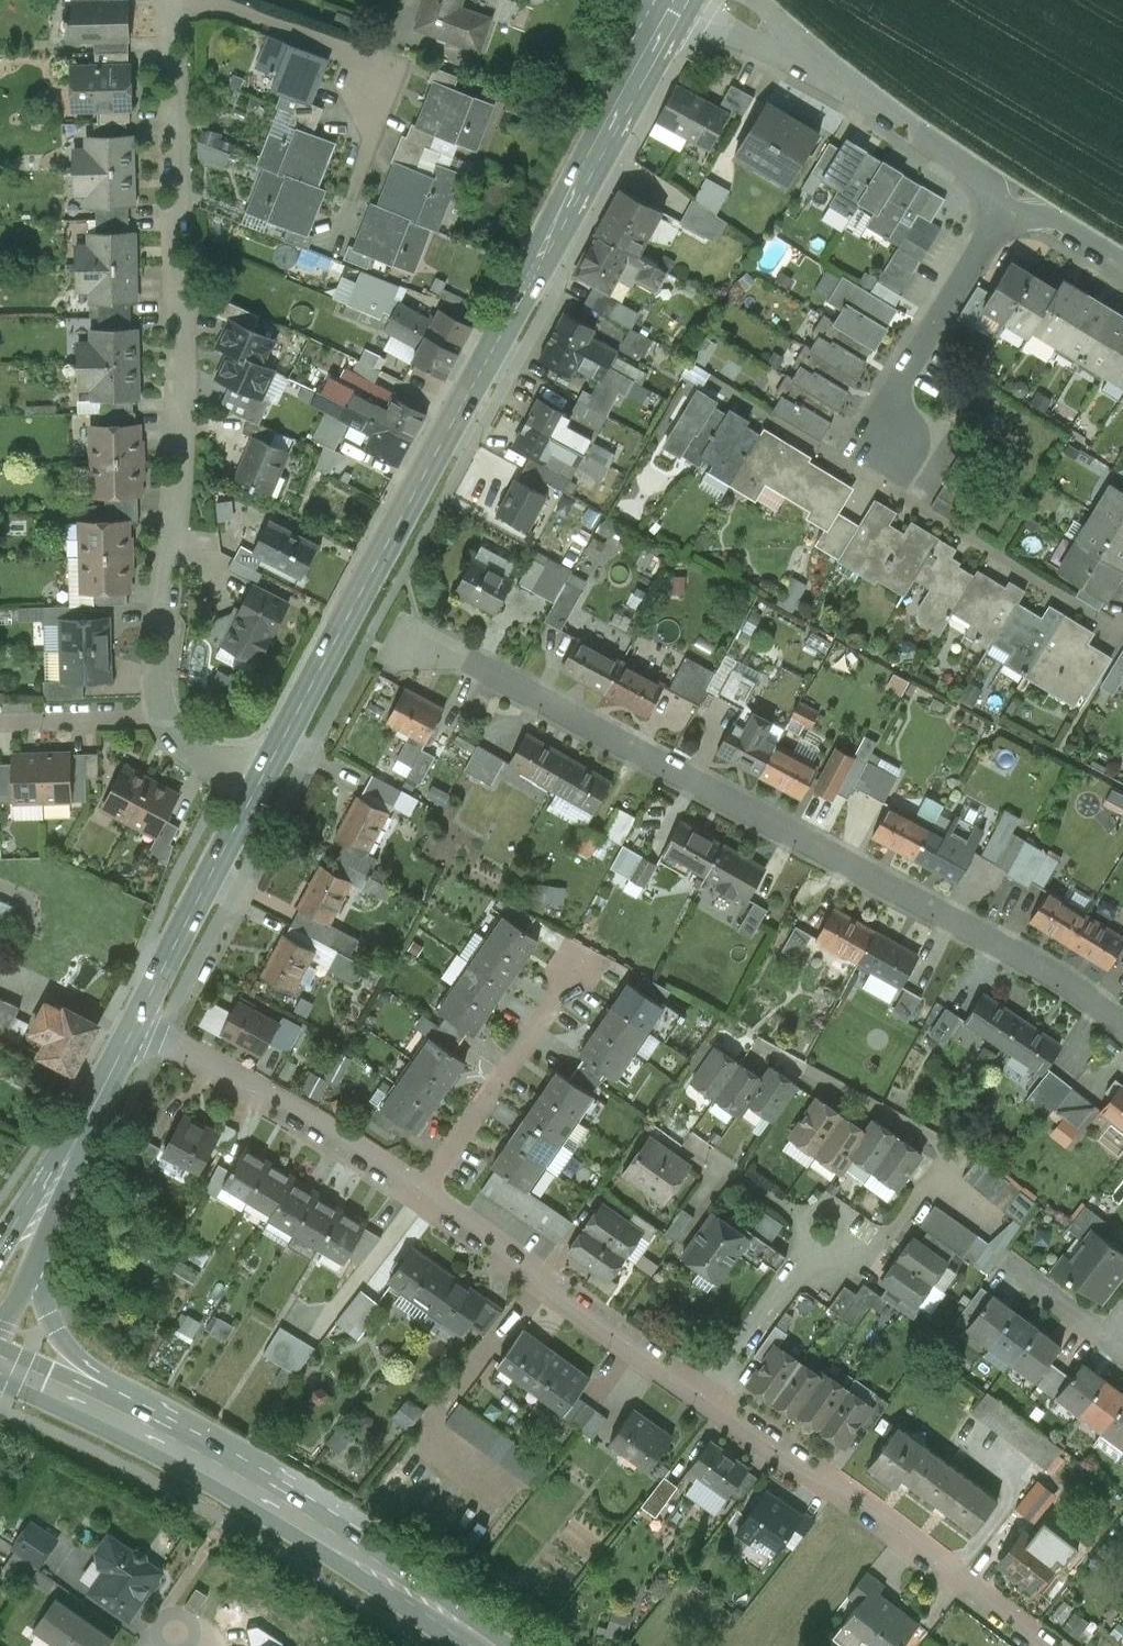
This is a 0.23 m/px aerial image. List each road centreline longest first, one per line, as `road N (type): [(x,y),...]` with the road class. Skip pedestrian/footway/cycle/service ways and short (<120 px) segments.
road 1 (primary): [(684,0),(258,790)]
road 2 (residential): [(1122,1028),(1050,972),(790,830),(463,659),(415,648)]
road 3 (residential): [(156,714),(186,483),(176,0)]
road 4 (primary): [(123,1419),(377,1568),(481,1645)]
road 5 (residential): [(1041,1645),(707,1397)]
road 6 (residential): [(1018,193),(718,0)]
road 7 (residential): [(707,1397),(419,1194)]
road 8 (residential): [(419,1194),(137,1024)]
road 9 (residential): [(1018,193),(925,346),(893,437)]
road 10 (residential): [(419,1194),(576,970)]
road 11 (primary): [(258,790),(137,1024)]
road 12 (primary): [(137,1024),(25,1238)]
road 13 (residential): [(707,1397),(808,1257),(841,1236)]
road 14 (primary): [(123,1419),(53,1326),(25,1238)]
road 15 (residential): [(199,0),(348,53),(372,83)]
road 16 (residential): [(156,714),(0,717)]
road 17 (primary): [(0,1364),(123,1419)]
road 18 (residential): [(258,790),(182,746),(156,714)]
road 19 (residential): [(1106,1337),(1005,1261)]
road 20 (residential): [(1122,260),(1018,193)]

